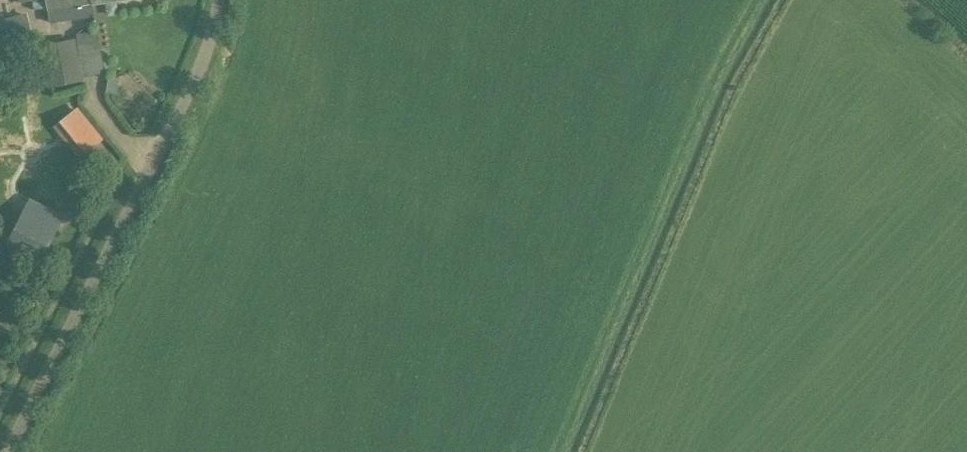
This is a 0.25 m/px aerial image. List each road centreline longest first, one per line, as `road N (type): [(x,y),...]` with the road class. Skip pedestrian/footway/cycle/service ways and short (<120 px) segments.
road 1 (unclassified): [(20,451),(200,90),(221,36),(225,0)]

